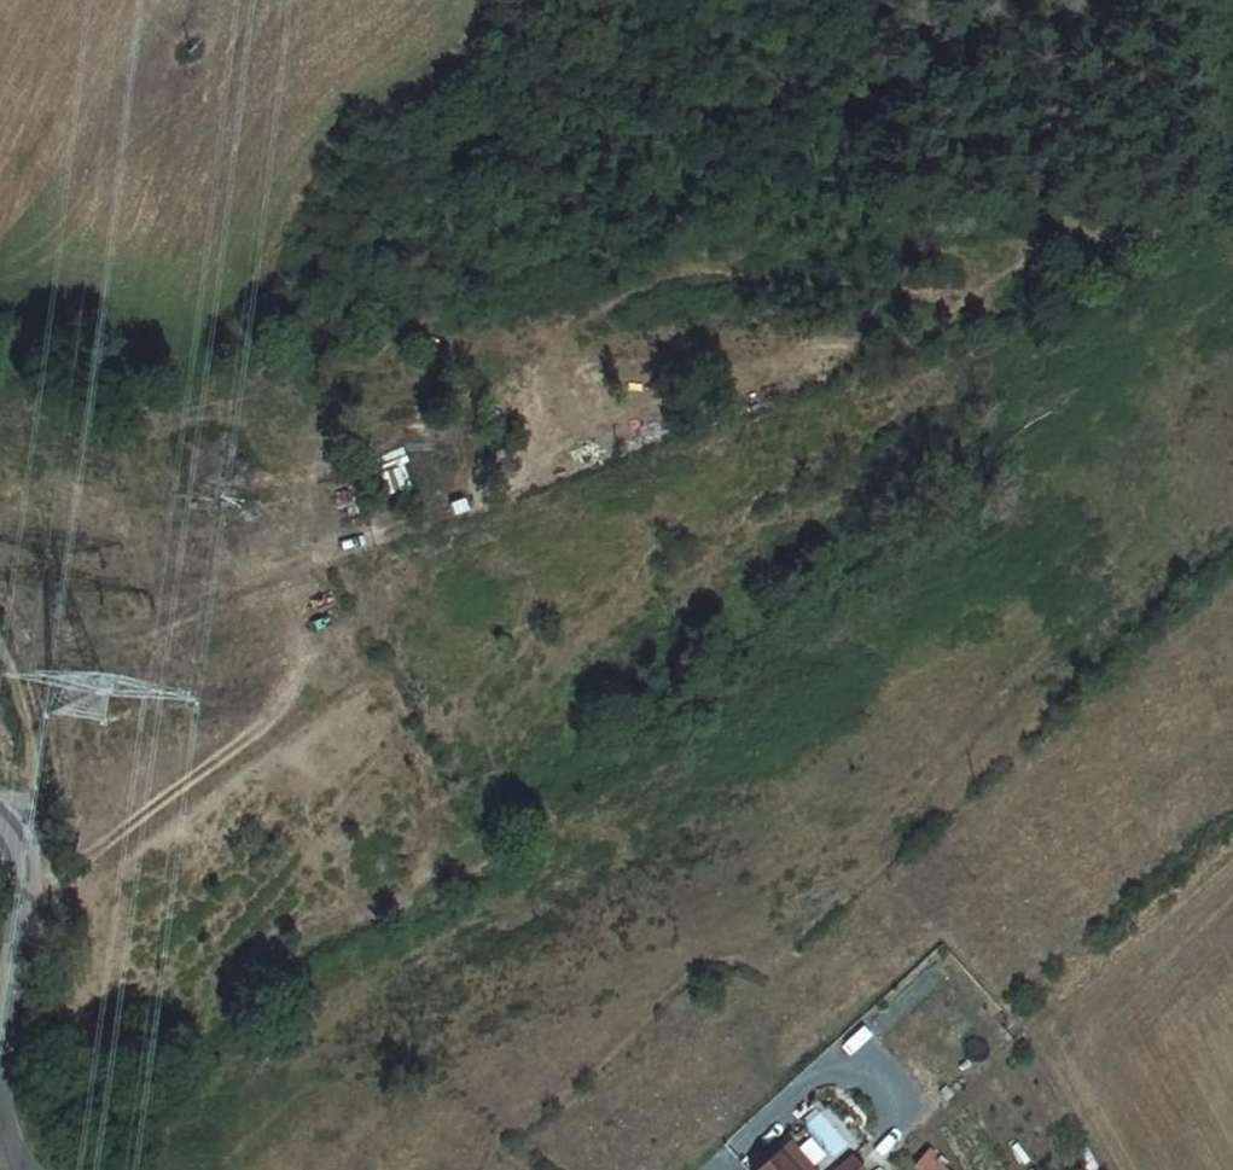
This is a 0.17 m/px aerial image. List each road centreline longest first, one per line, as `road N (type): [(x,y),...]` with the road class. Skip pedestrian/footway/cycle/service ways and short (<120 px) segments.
road 1 (track): [(0,644),(24,696),(37,797),(19,887)]
road 2 (unclassified): [(0,1005),(19,887),(0,830)]

